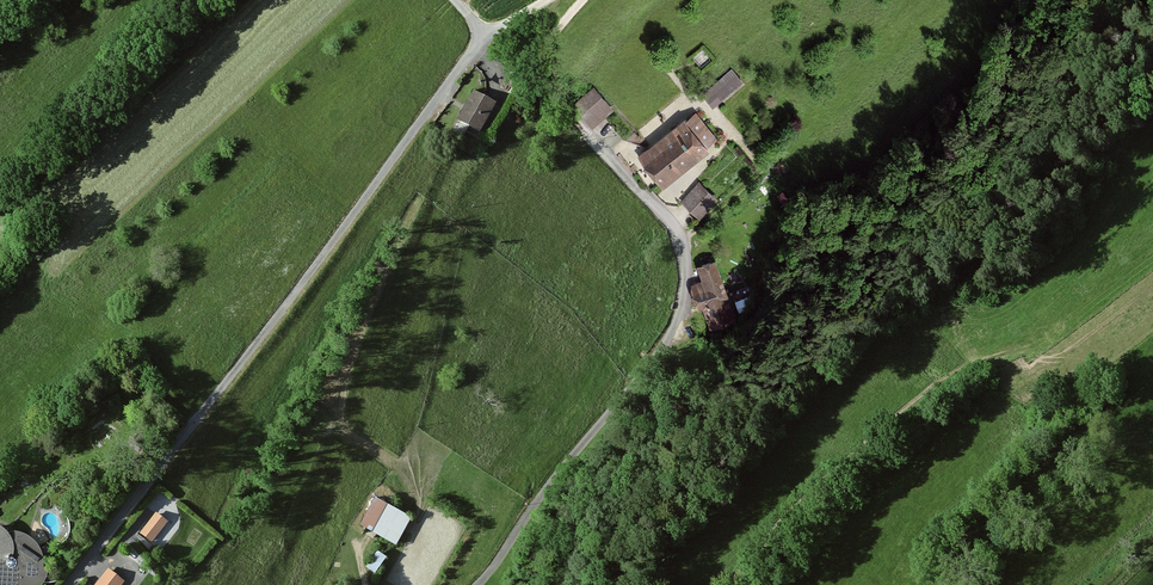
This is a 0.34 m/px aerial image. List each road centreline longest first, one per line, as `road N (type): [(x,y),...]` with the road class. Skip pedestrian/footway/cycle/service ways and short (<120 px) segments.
road 1 (residential): [(485,35),(66,584)]
road 2 (unclassified): [(470,584),(636,333),(666,264),(669,236),(650,202),(592,139)]
road 3 (track): [(592,139),(537,82),(537,59),(579,0)]

